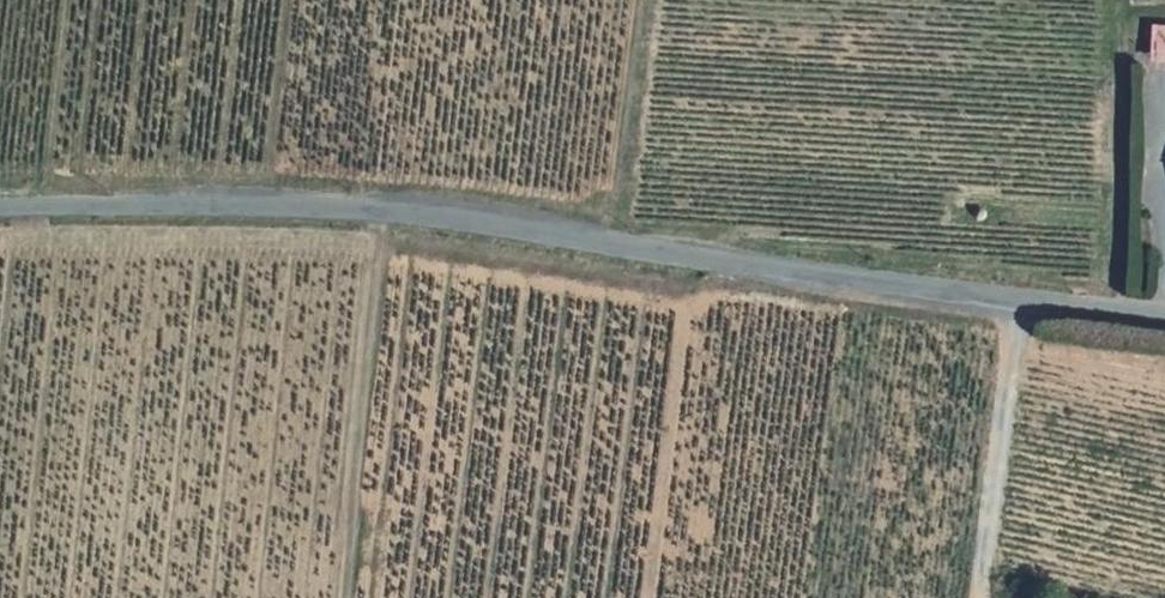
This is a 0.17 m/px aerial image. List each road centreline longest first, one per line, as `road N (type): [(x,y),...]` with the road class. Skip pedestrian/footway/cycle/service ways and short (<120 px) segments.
road 1 (tertiary): [(1164,315),(964,295),(464,218),(321,205),(0,205)]

